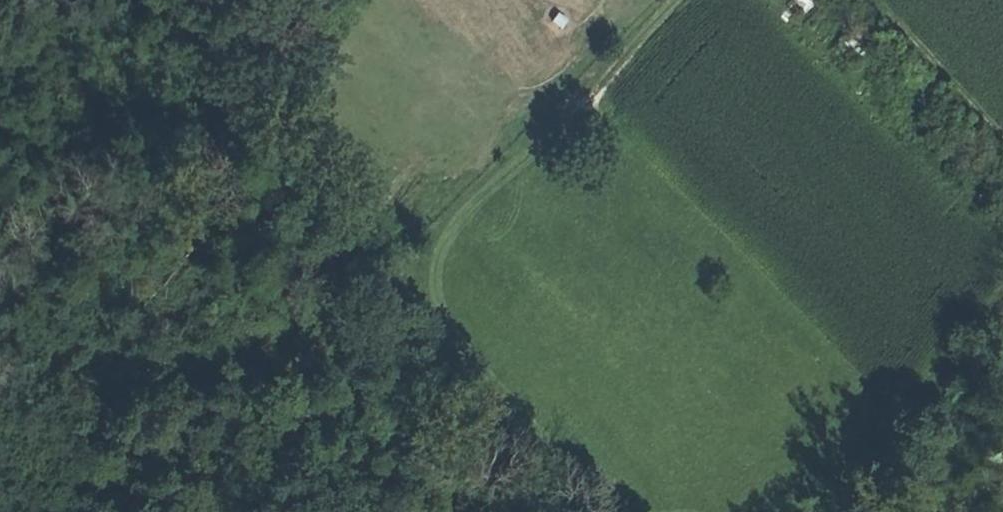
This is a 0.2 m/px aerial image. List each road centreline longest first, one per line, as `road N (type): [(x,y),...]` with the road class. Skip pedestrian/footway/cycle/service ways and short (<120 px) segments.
road 1 (track): [(685,0),(447,234)]

